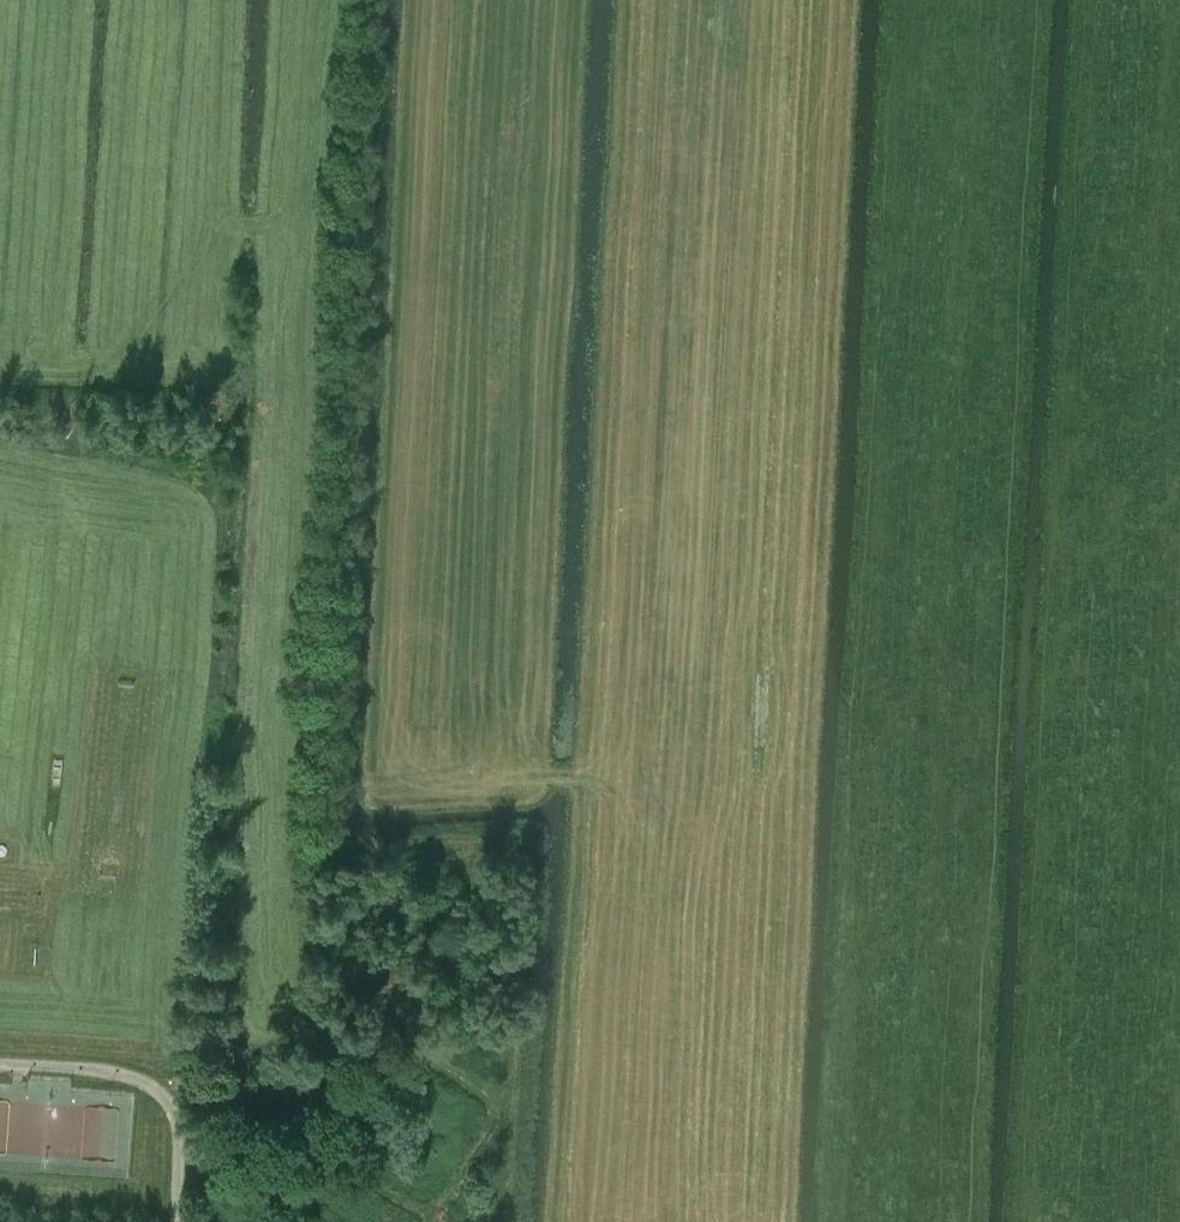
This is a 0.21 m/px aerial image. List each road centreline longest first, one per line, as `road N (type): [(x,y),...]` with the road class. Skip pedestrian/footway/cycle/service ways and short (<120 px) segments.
road 1 (track): [(554,1221),(586,780),(381,771)]

